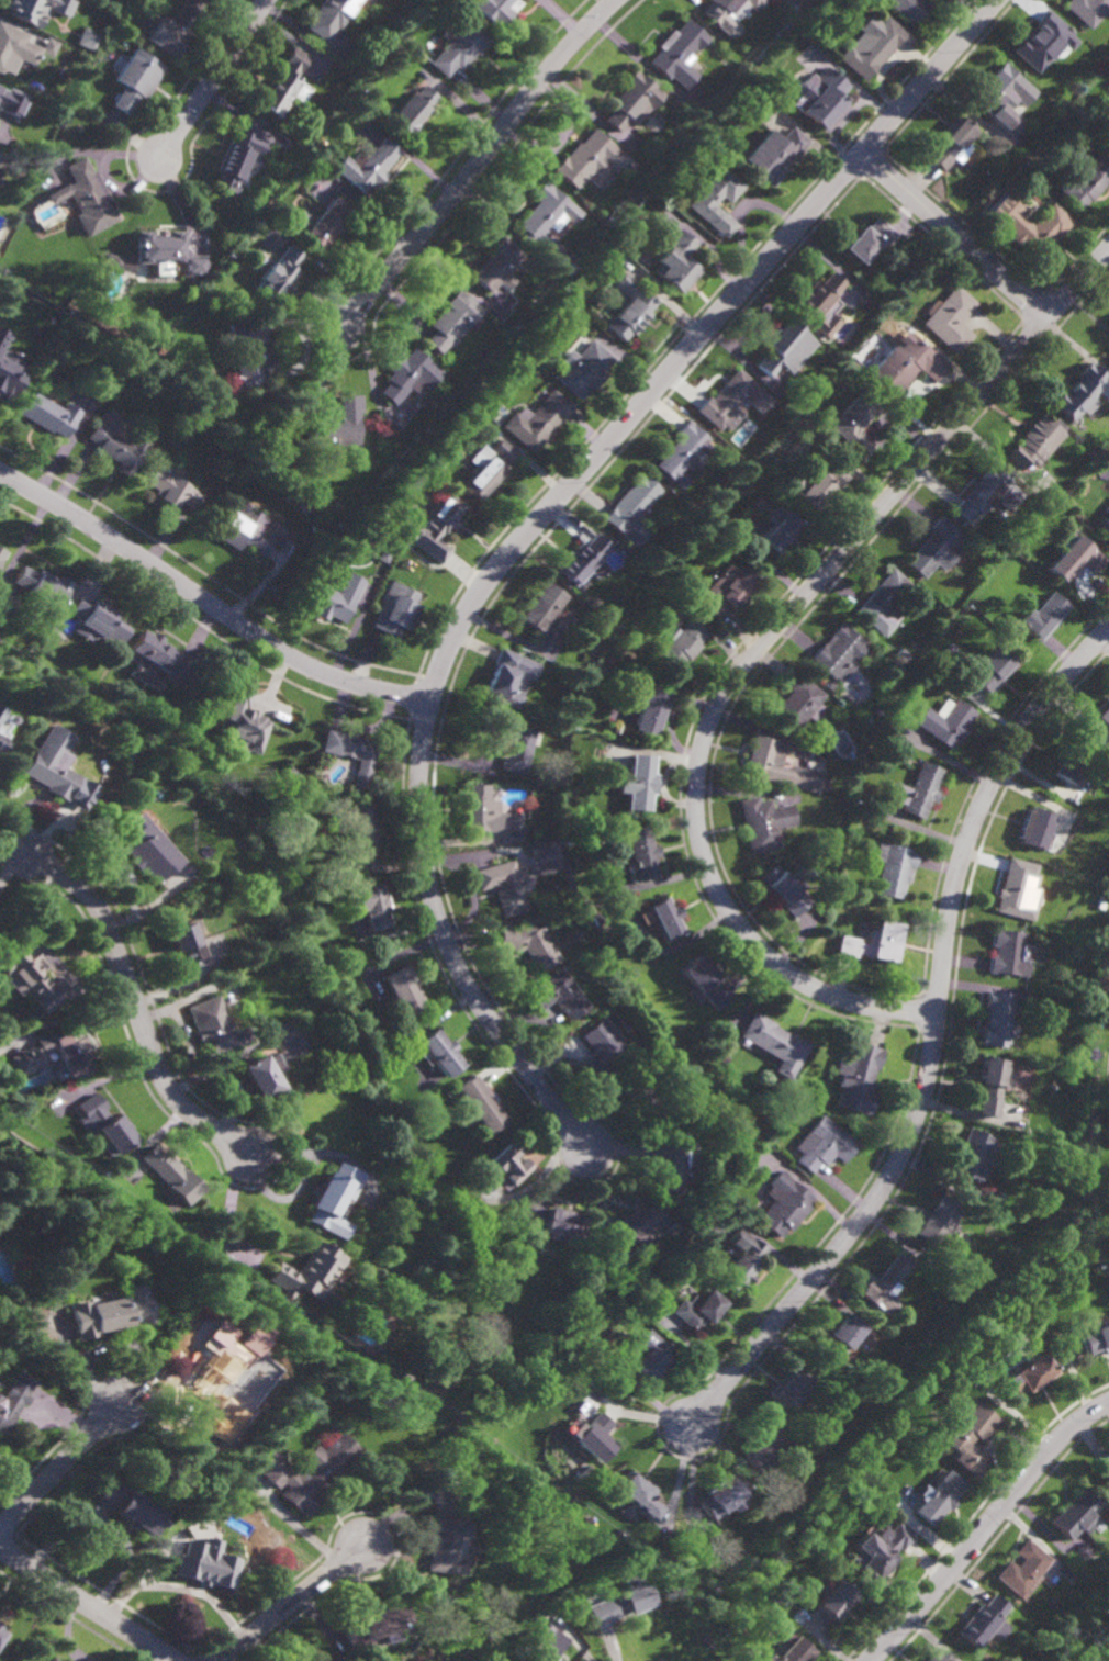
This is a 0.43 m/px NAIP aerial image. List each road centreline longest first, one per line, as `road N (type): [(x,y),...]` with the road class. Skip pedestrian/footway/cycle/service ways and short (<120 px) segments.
road 1 (residential): [(1051,319),(728,688),(699,762),(697,821),(714,884),(761,950),(818,990),(940,1015)]
road 2 (residential): [(999,0),(484,587),(457,631),(432,700)]
road 3 (residential): [(432,700),(421,832),(440,925),(506,1043),(590,1149)]
road 4 (residential): [(0,472),(292,656),(432,700)]
road 5 (residential): [(691,1424),(893,1176),(917,1125),(940,1015)]
road 6 (residential): [(940,1015),(959,885),(986,796),(1021,736),(1108,628)]
road 7 (residential): [(0,836),(91,897),(159,1076),(181,1104),(254,1156)]
road 8 (residential): [(614,0),(340,326)]
road 9 (residential): [(869,1660),(1058,1439),(1108,1402)]
road 10 (residential): [(865,153),(1051,319)]
road 11 (residential): [(0,1546),(176,1660)]
road 12 (residential): [(266,0),(160,160)]
road 13 (residential): [(220,1660),(360,1545)]
road 14 (residential): [(0,1531),(117,1405)]

